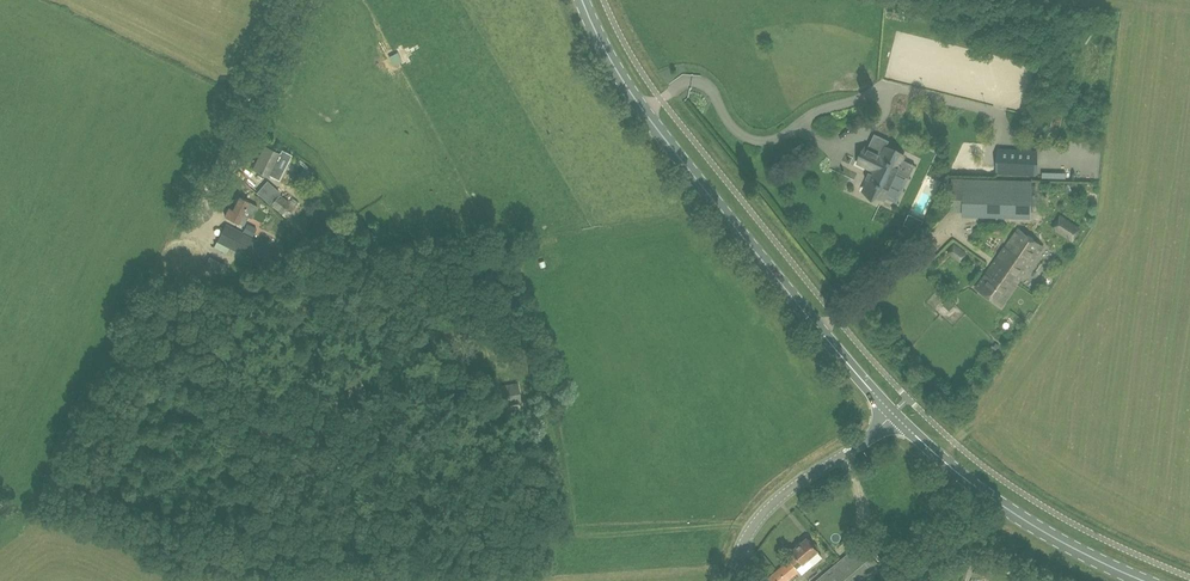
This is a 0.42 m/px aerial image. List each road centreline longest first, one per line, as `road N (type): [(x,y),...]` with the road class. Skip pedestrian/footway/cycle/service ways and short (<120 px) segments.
road 1 (primary): [(893,413),(654,125),(582,0)]
road 2 (primary): [(1144,580),(1020,517),(893,413)]
road 3 (unclassified): [(296,0),(186,239)]
road 4 (unclassified): [(734,580),(740,550),(769,508),(893,413)]

